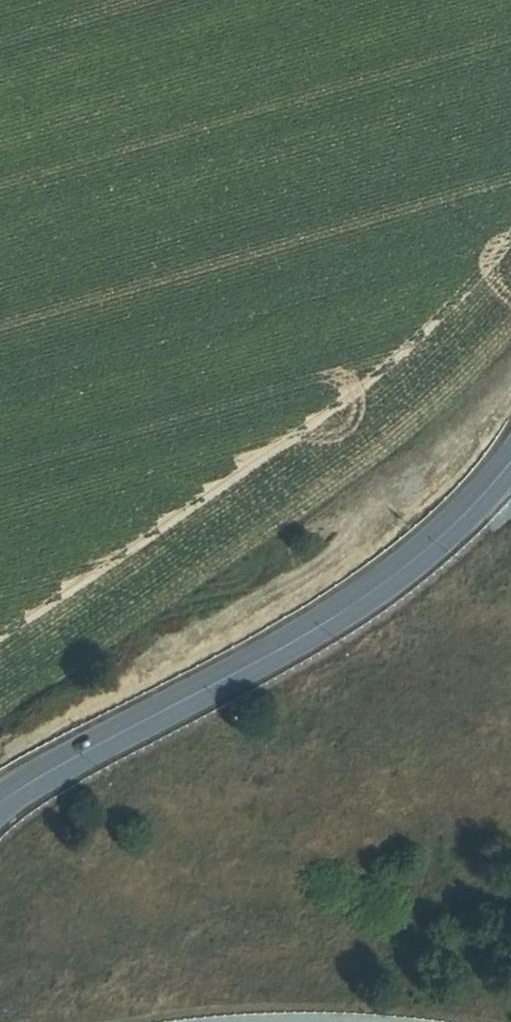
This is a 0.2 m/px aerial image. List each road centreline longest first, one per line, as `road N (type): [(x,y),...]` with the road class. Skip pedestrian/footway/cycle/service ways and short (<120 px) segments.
road 1 (tertiary): [(510,462),(359,603),(0,801)]

